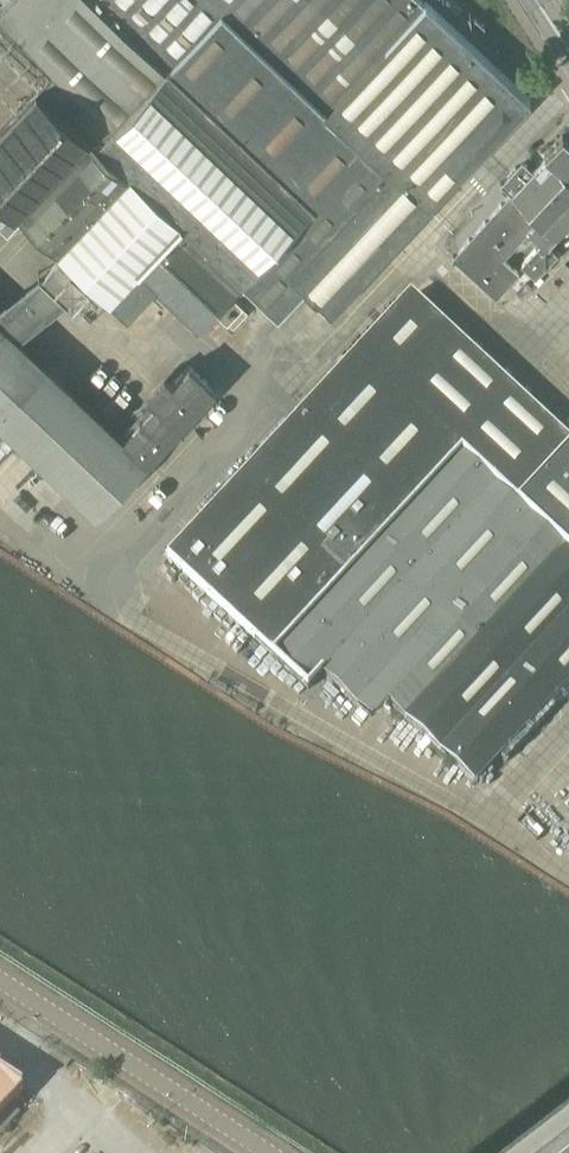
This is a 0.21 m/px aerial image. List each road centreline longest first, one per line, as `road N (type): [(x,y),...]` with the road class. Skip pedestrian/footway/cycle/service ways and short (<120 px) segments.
road 1 (unclassified): [(266,1152),(0,981)]

